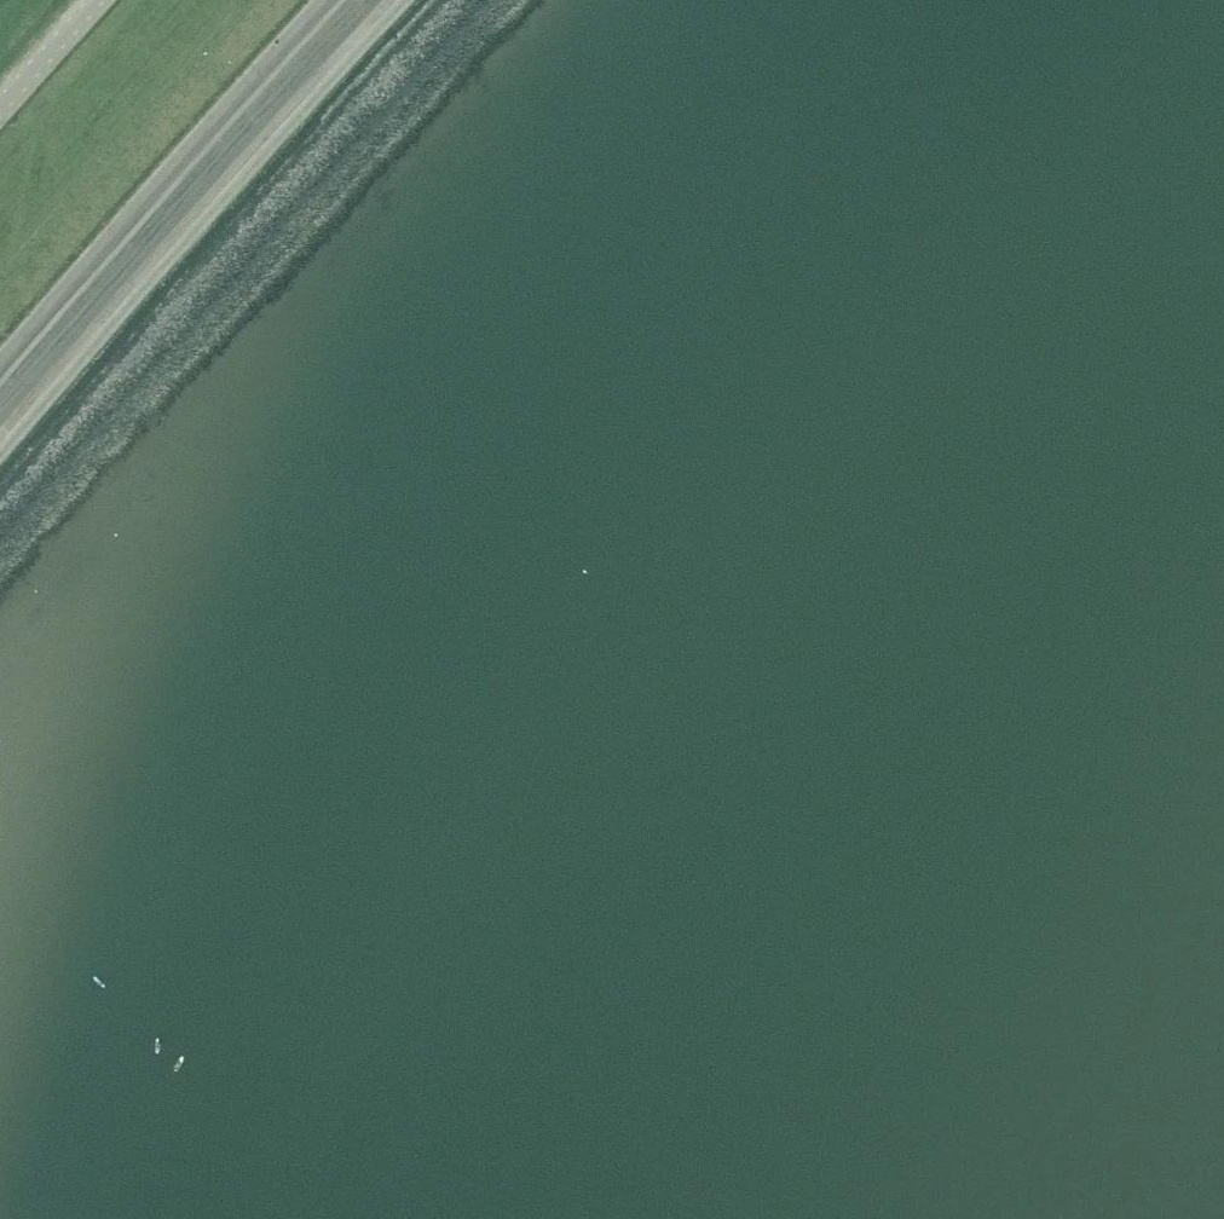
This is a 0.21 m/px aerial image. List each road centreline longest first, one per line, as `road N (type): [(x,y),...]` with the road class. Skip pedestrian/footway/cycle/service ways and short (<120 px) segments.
road 1 (tertiary): [(0,110),(97,0)]

